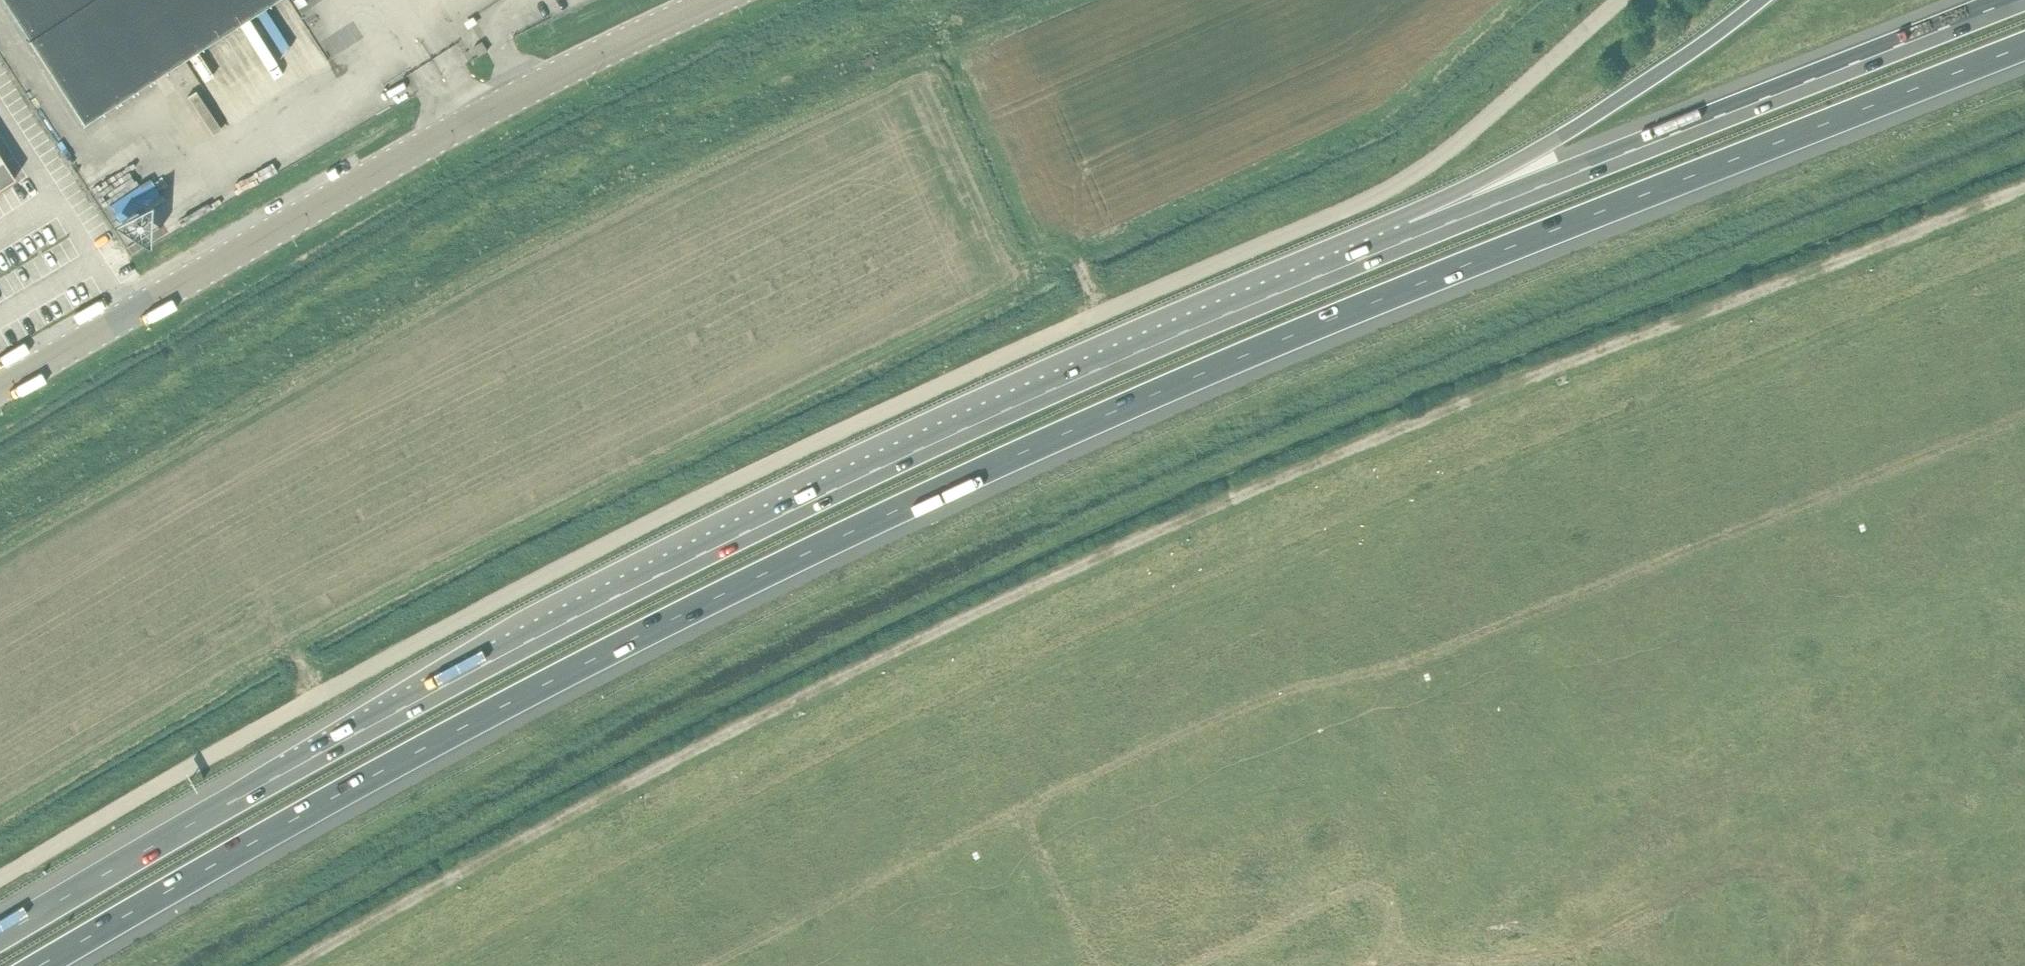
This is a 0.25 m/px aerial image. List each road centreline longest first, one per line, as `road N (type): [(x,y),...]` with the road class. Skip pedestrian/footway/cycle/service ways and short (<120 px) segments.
road 1 (motorway): [(39,965),(524,694),(1134,399),(2024,45)]
road 2 (unclassified): [(0,879),(311,699),(635,529),(1102,311),(1374,195),(1428,163),(1618,0)]
road 3 (motorway): [(1418,235),(1099,369),(657,577),(331,746),(0,936)]
road 4 (unclassified): [(0,389),(472,118),(717,0)]
road 5 (motorway): [(2015,0),(1418,235)]
road 6 (motorway): [(1757,0),(1580,124),(1480,178),(1418,235)]

